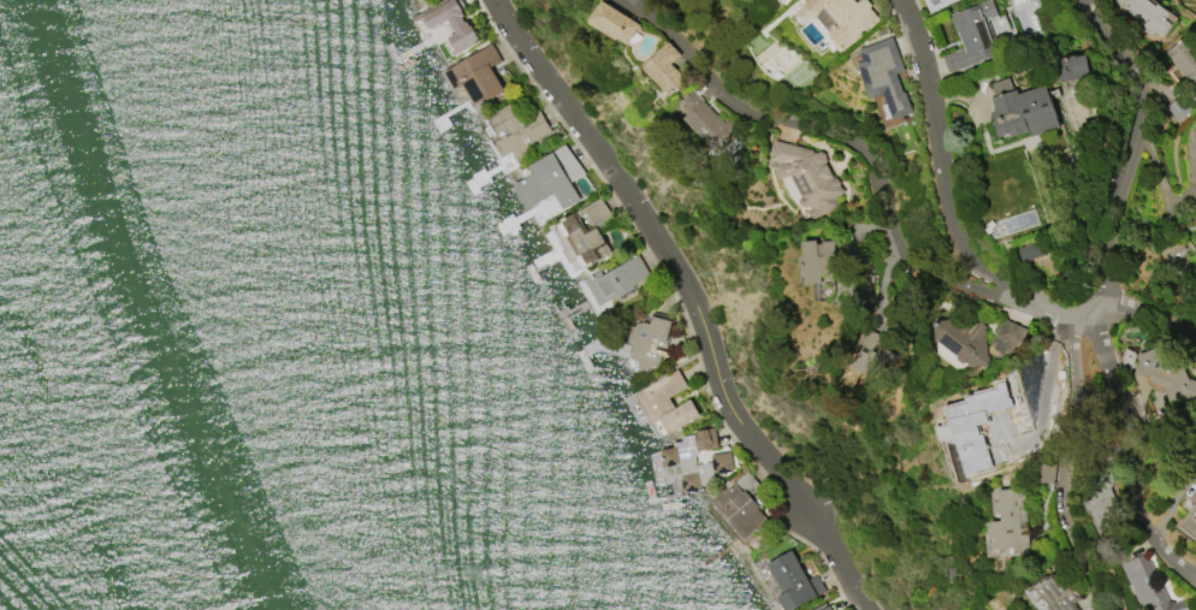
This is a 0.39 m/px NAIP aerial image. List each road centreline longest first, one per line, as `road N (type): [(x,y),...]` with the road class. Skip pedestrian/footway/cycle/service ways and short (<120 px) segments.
road 1 (residential): [(496,0),(698,306),(736,413),(870,609)]
road 2 (residential): [(1080,0),(1127,60),(1143,99),(1143,128),(1094,310),(1137,513),(1195,574)]
road 3 (residential): [(635,0),(712,90),(857,148),(884,233),(928,272),(1003,297)]
road 4 (residential): [(903,0),(935,99),(948,200),(972,262),(1003,297),(1094,310)]
road 5 (residential): [(1094,310),(1072,345),(1074,450),(1111,609)]

